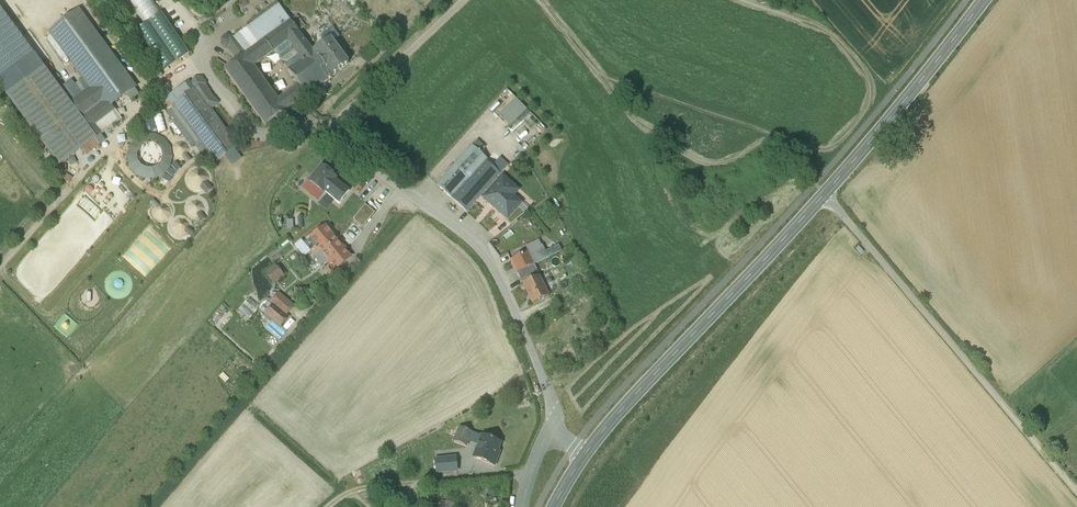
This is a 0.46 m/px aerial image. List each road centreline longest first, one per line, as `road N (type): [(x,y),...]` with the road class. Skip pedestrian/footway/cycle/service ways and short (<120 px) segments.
road 1 (unclassified): [(460,0),(338,115),(336,137),(488,260),(545,384),(565,403)]
road 2 (unclassified): [(823,194),(1076,492)]
road 3 (tertiary): [(823,194),(598,434)]
road 4 (tertiary): [(984,0),(823,194)]
road 5 (track): [(0,278),(141,119)]
road 6 (unclassified): [(531,474),(354,489),(329,506)]

